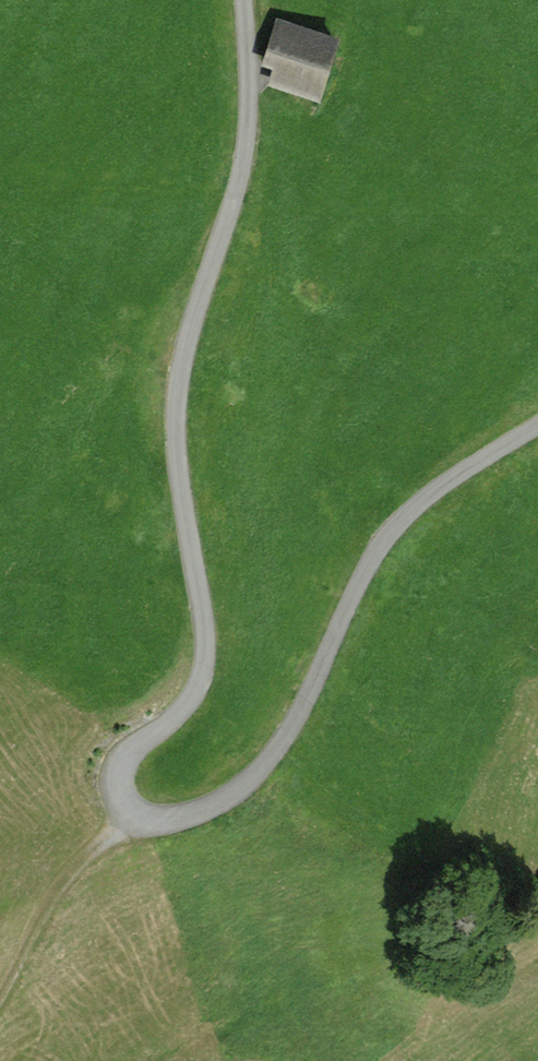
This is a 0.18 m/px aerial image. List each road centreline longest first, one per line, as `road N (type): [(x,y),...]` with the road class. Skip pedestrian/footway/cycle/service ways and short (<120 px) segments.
road 1 (track): [(242,0),(248,140),(177,402),(210,666),(201,691),(130,758),(121,777),(132,815),(180,819),(247,784),(289,735),(362,580),(395,530),(440,485),(537,423)]
road 2 (track): [(132,815),(72,873),(0,995)]

